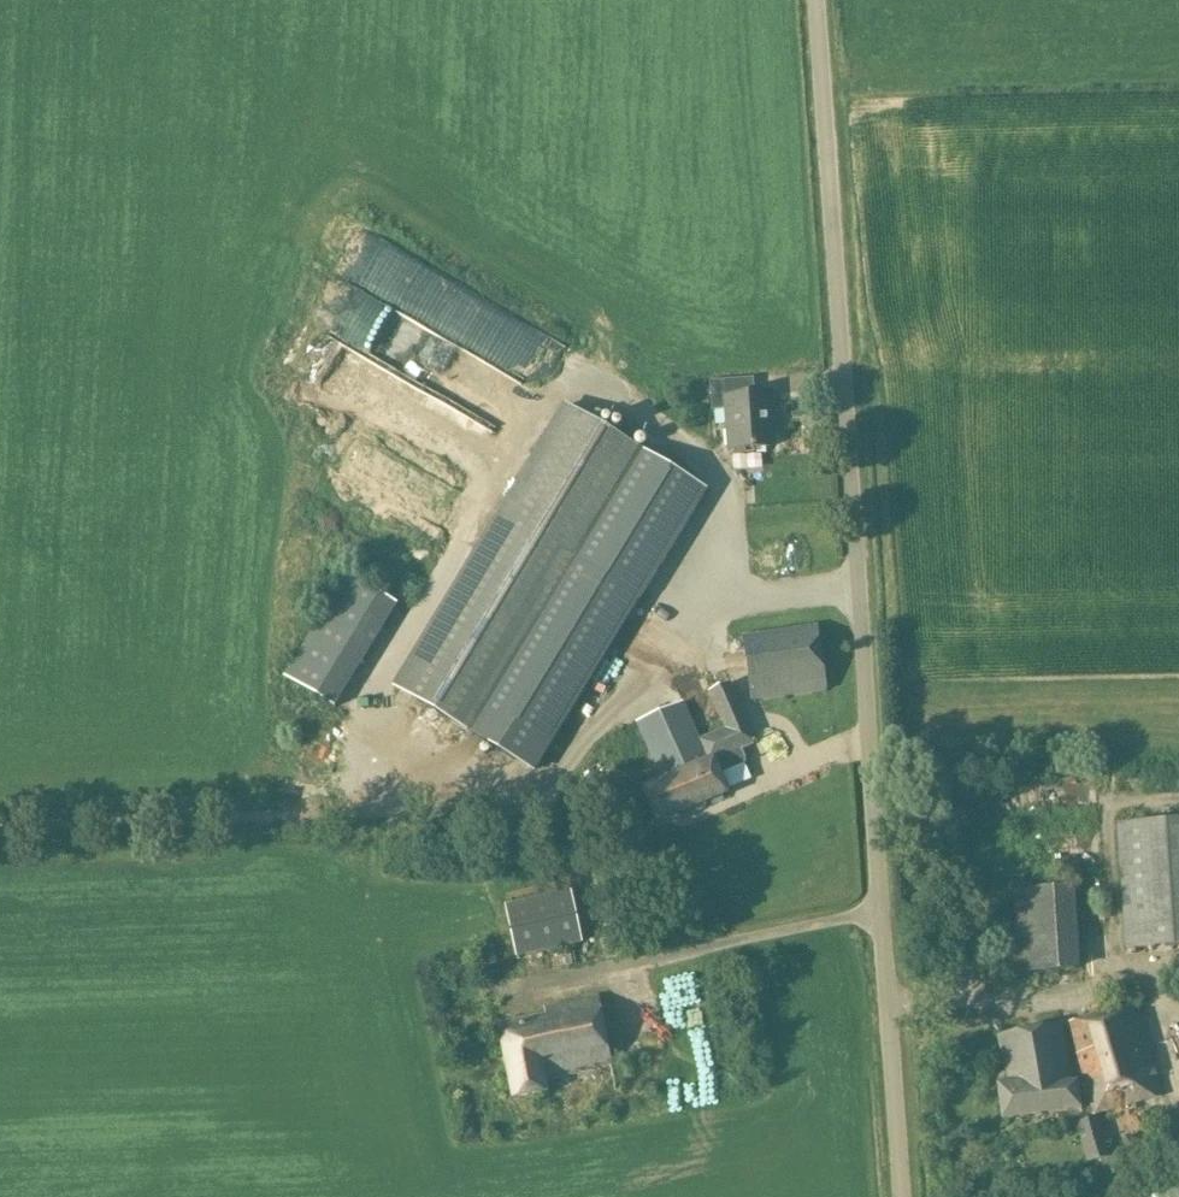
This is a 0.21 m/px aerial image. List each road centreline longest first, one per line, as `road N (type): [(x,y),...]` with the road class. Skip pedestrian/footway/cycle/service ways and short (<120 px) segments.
road 1 (unclassified): [(892,1196),(803,0)]
road 2 (track): [(847,586),(722,619),(531,808),(0,836)]

